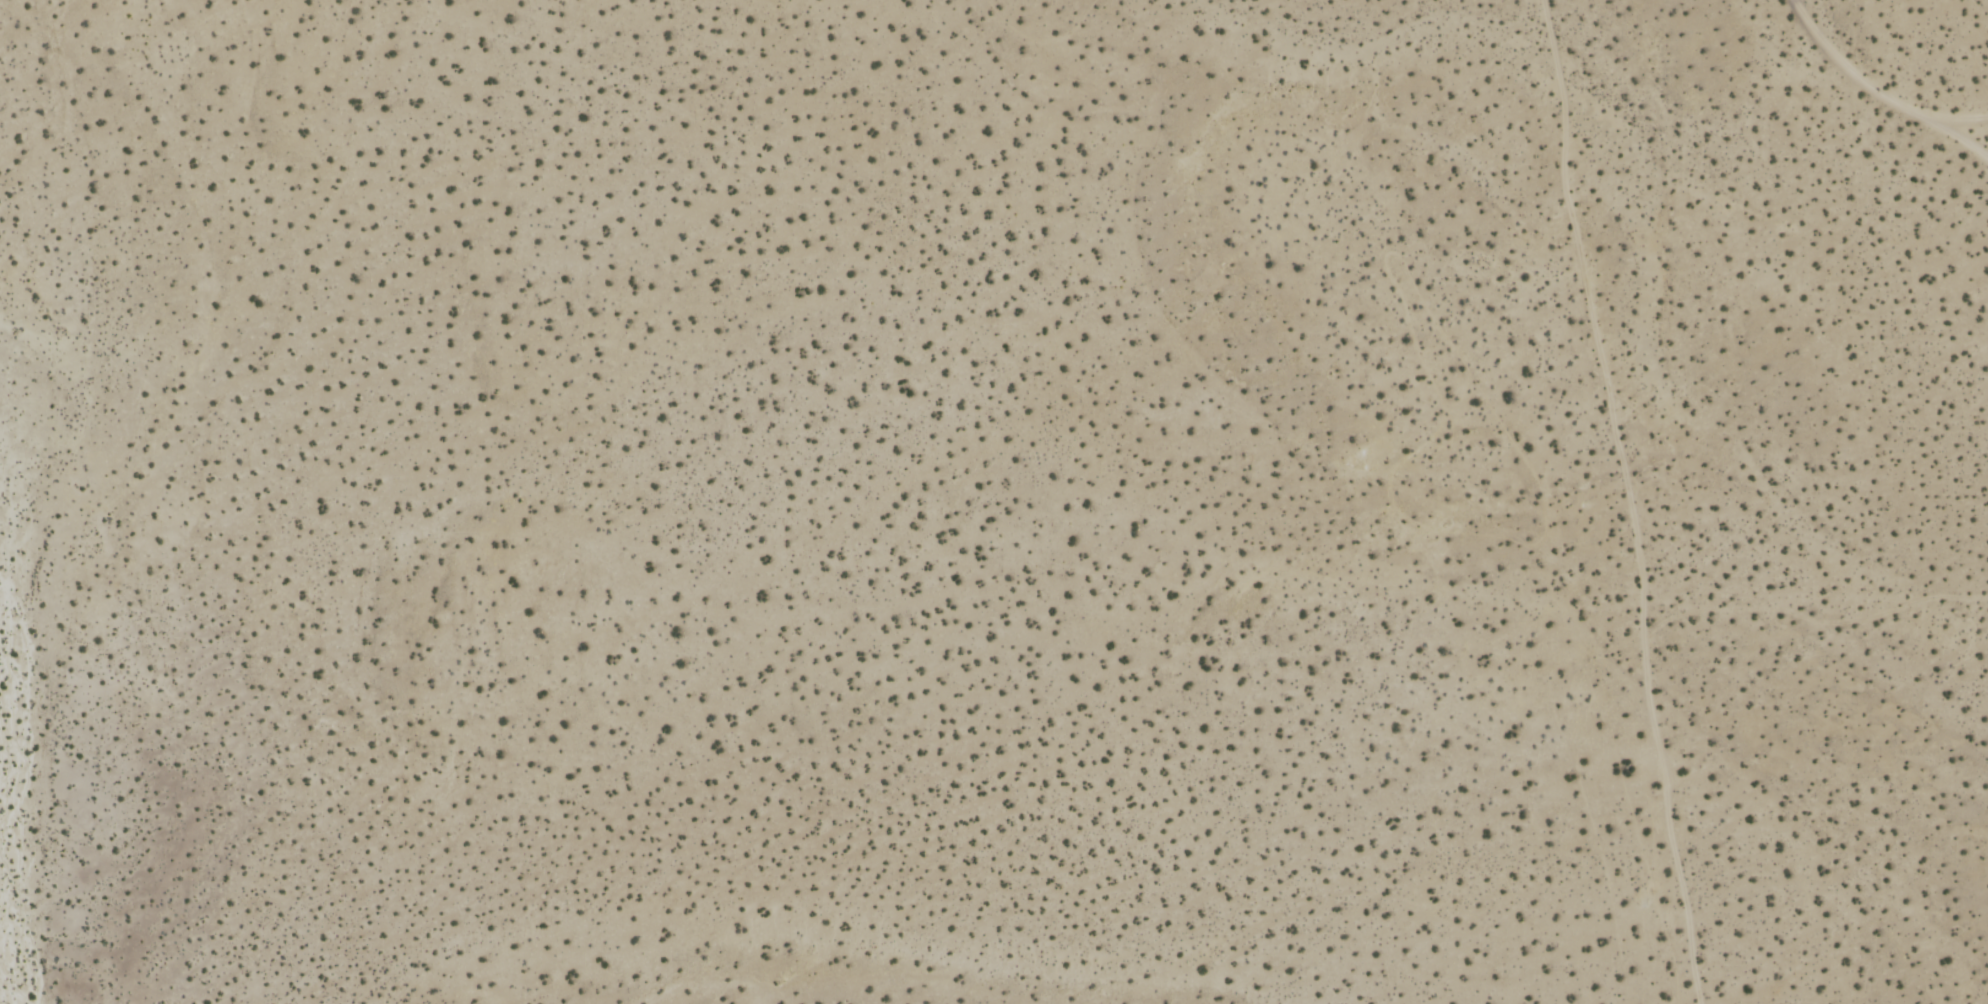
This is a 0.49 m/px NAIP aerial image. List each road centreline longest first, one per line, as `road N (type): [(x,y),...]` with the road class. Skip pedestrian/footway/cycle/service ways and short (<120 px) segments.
road 1 (track): [(1541,0),(1731,1003)]

